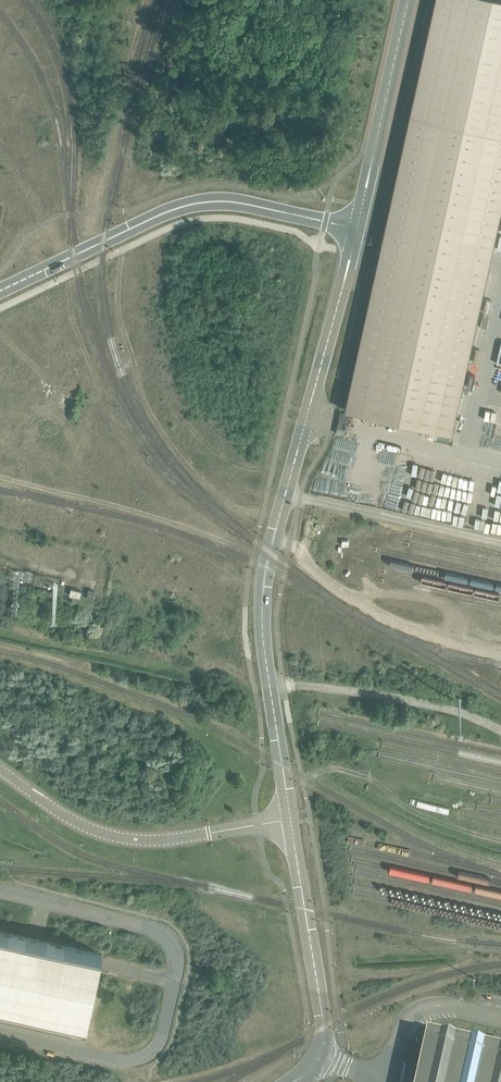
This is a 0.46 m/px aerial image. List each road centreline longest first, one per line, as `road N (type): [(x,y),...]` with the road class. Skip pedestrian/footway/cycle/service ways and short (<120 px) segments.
road 1 (unclassified): [(387,1078),(406,1017),(422,1005),(500,1018)]

